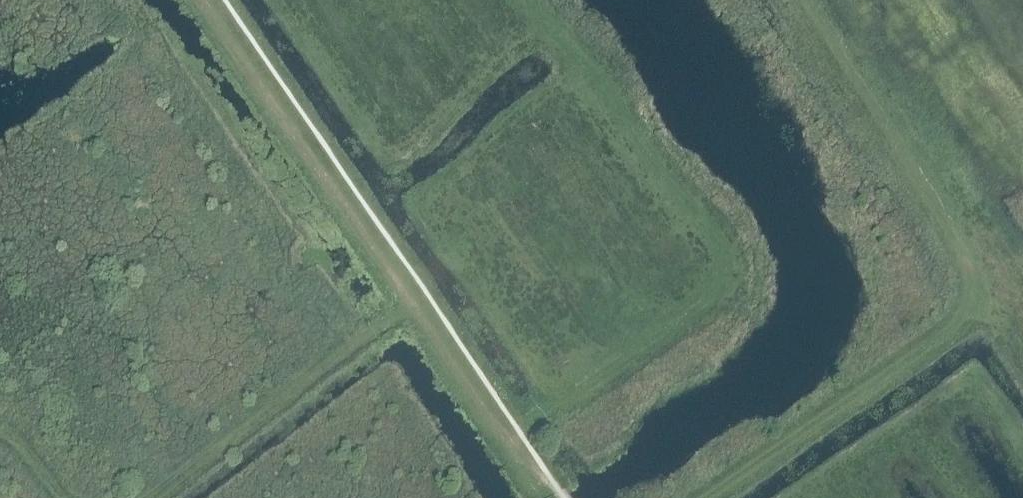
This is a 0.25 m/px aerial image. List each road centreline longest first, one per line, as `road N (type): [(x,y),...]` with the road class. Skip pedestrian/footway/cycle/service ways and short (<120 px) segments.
road 1 (track): [(704,497),(952,325),(964,295),(964,258),(804,0)]

